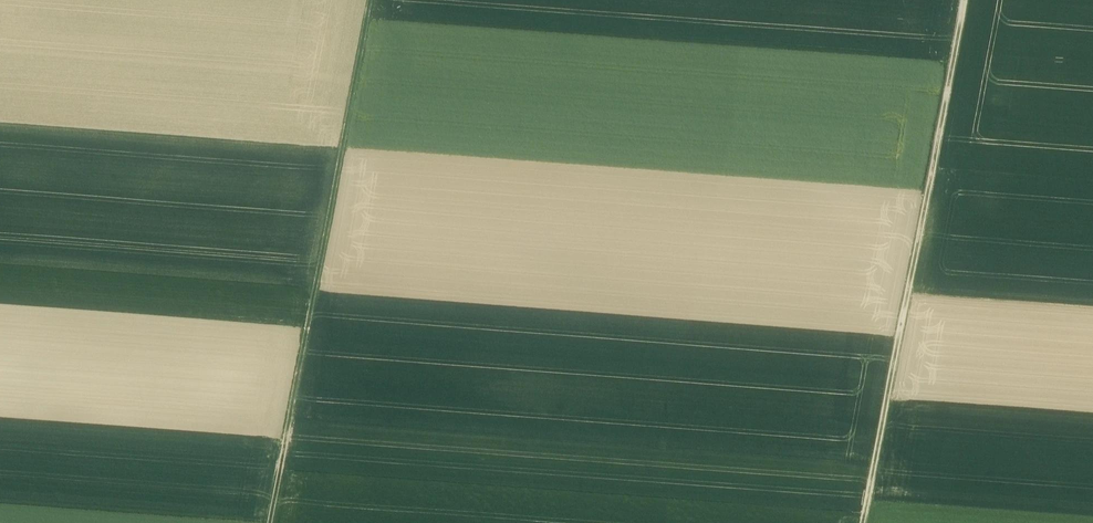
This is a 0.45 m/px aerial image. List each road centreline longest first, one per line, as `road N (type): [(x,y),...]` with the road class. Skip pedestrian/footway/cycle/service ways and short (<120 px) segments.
road 1 (track): [(268,522),(371,0)]
road 2 (track): [(870,522),(970,0)]

